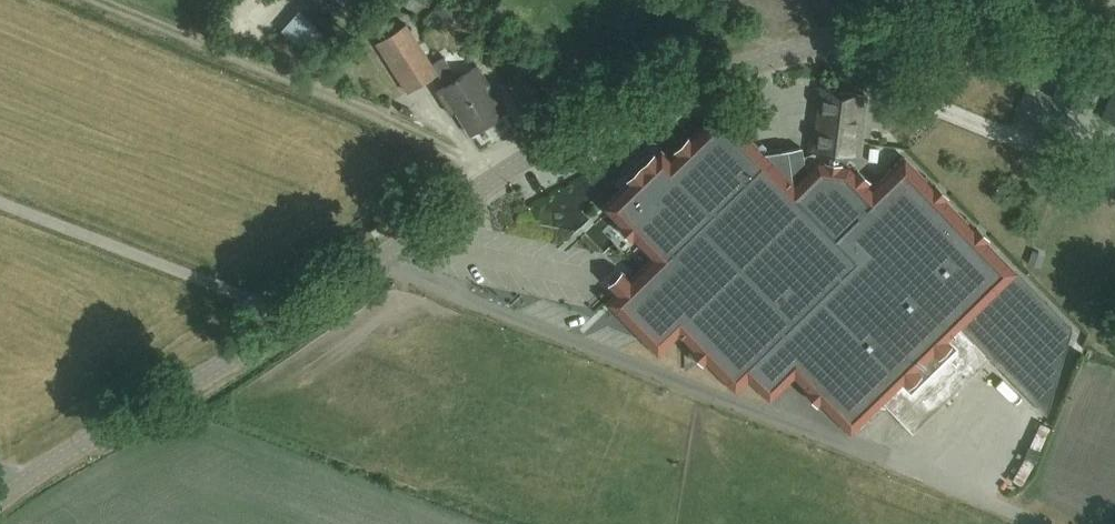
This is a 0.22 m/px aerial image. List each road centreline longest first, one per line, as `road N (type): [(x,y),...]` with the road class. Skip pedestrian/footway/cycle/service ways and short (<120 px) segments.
road 1 (residential): [(1034,520),(378,255)]
road 2 (tertiary): [(378,255),(558,138),(665,91),(960,0)]
road 3 (tertiary): [(0,497),(295,318),(378,255)]

